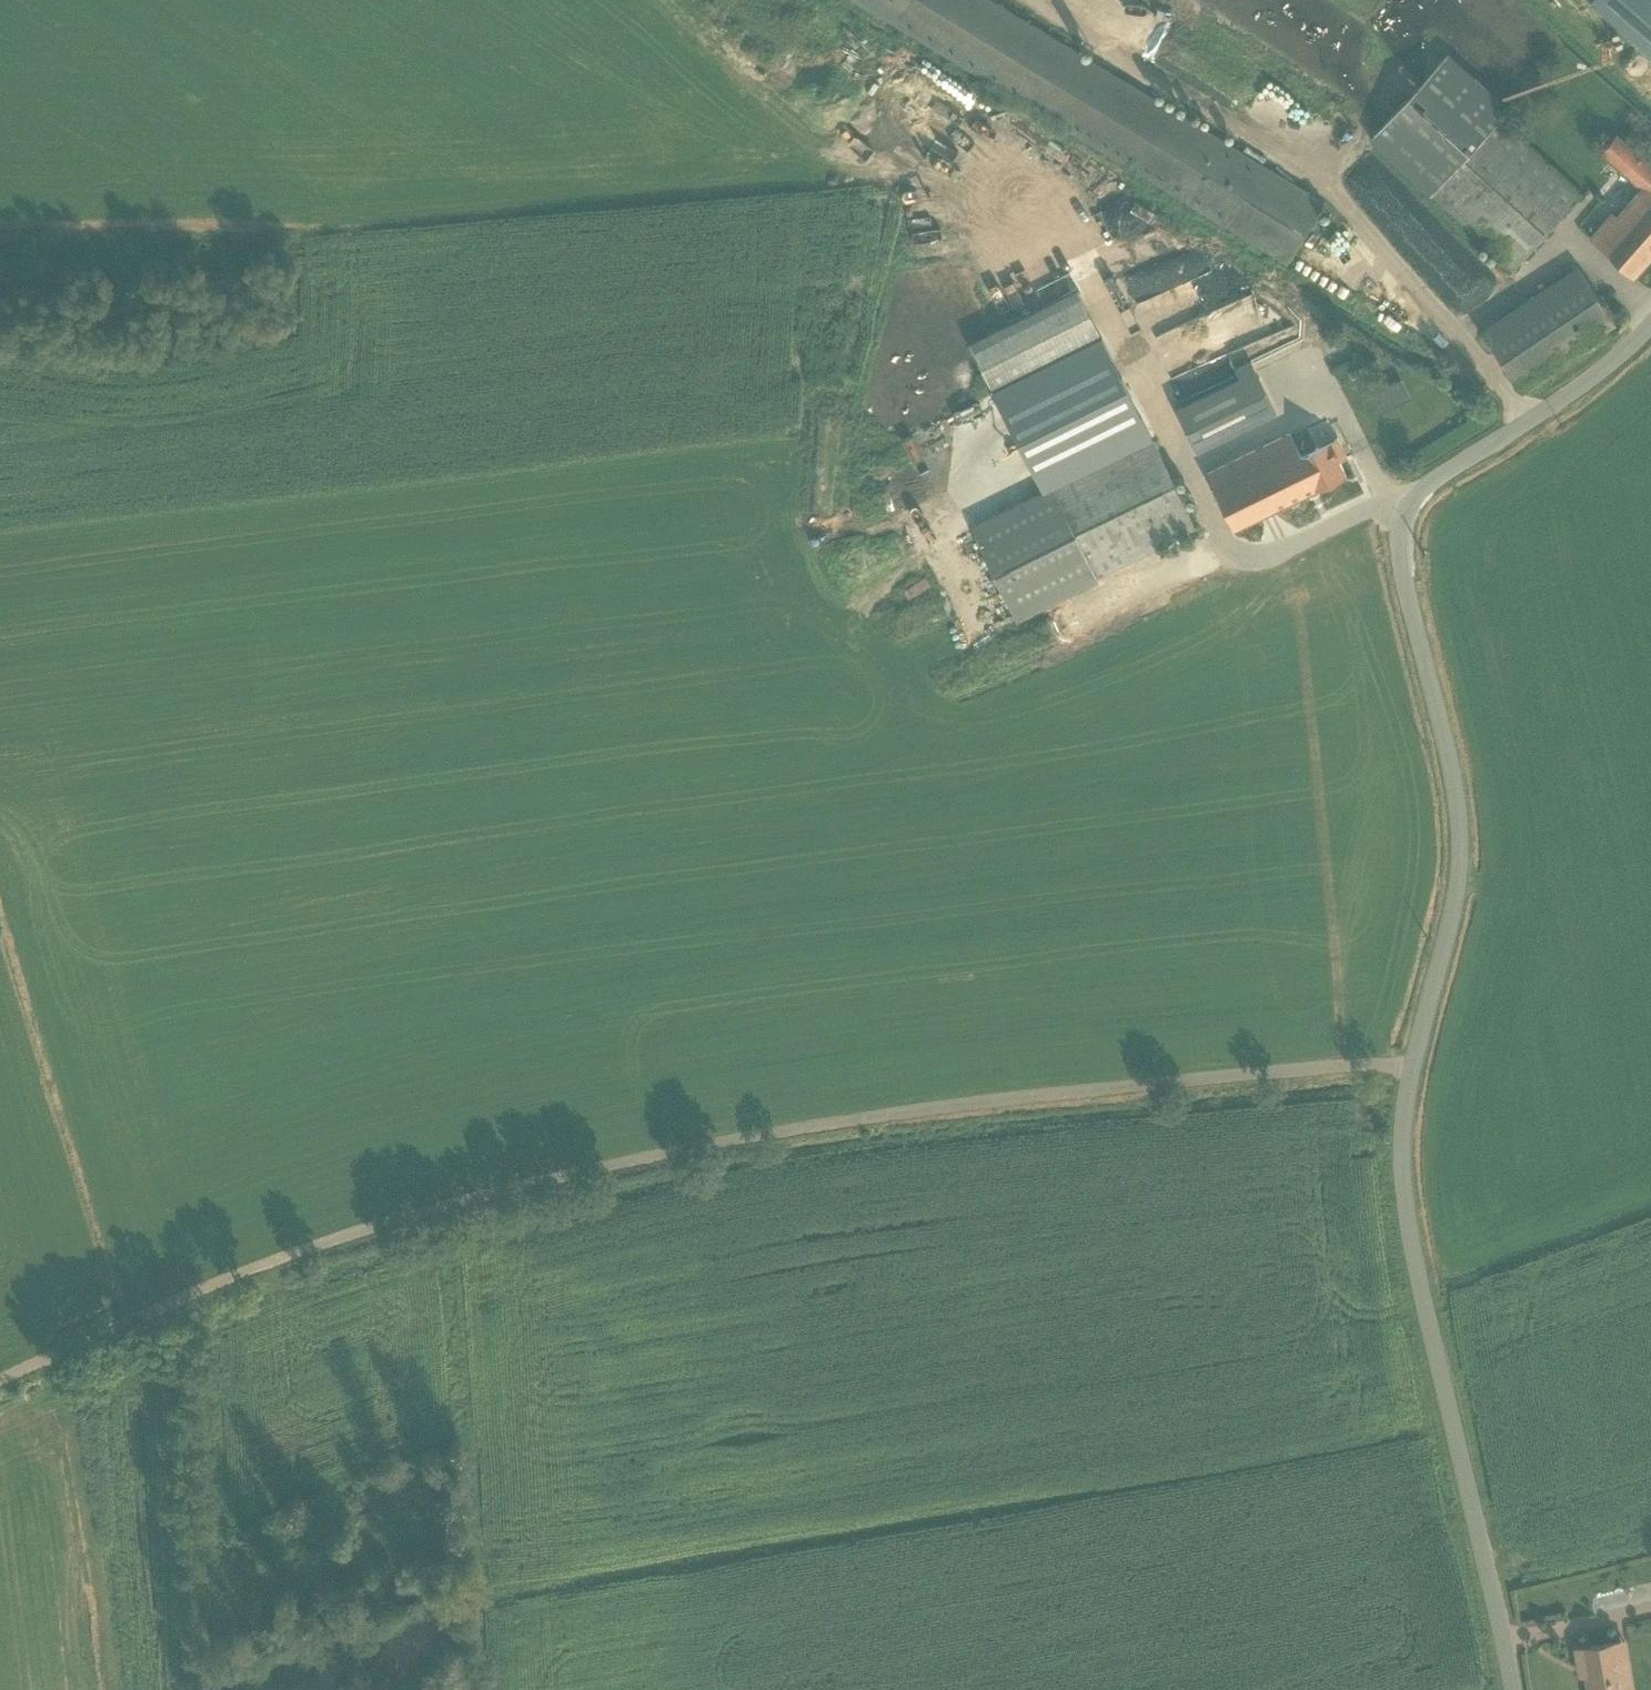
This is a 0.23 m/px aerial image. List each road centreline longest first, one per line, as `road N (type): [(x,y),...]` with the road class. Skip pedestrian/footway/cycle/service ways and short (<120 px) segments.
road 1 (unclassified): [(0,1380),(306,1245),(456,1196),(695,1142),(922,1107),(1414,1059)]
road 2 (unclassified): [(1414,1059),(1461,857),(1443,721),(1407,580),(1405,520),(1422,489),(1627,346),(1650,318)]
road 3 (unclassified): [(1511,1689),(1404,1198),(1414,1059)]

